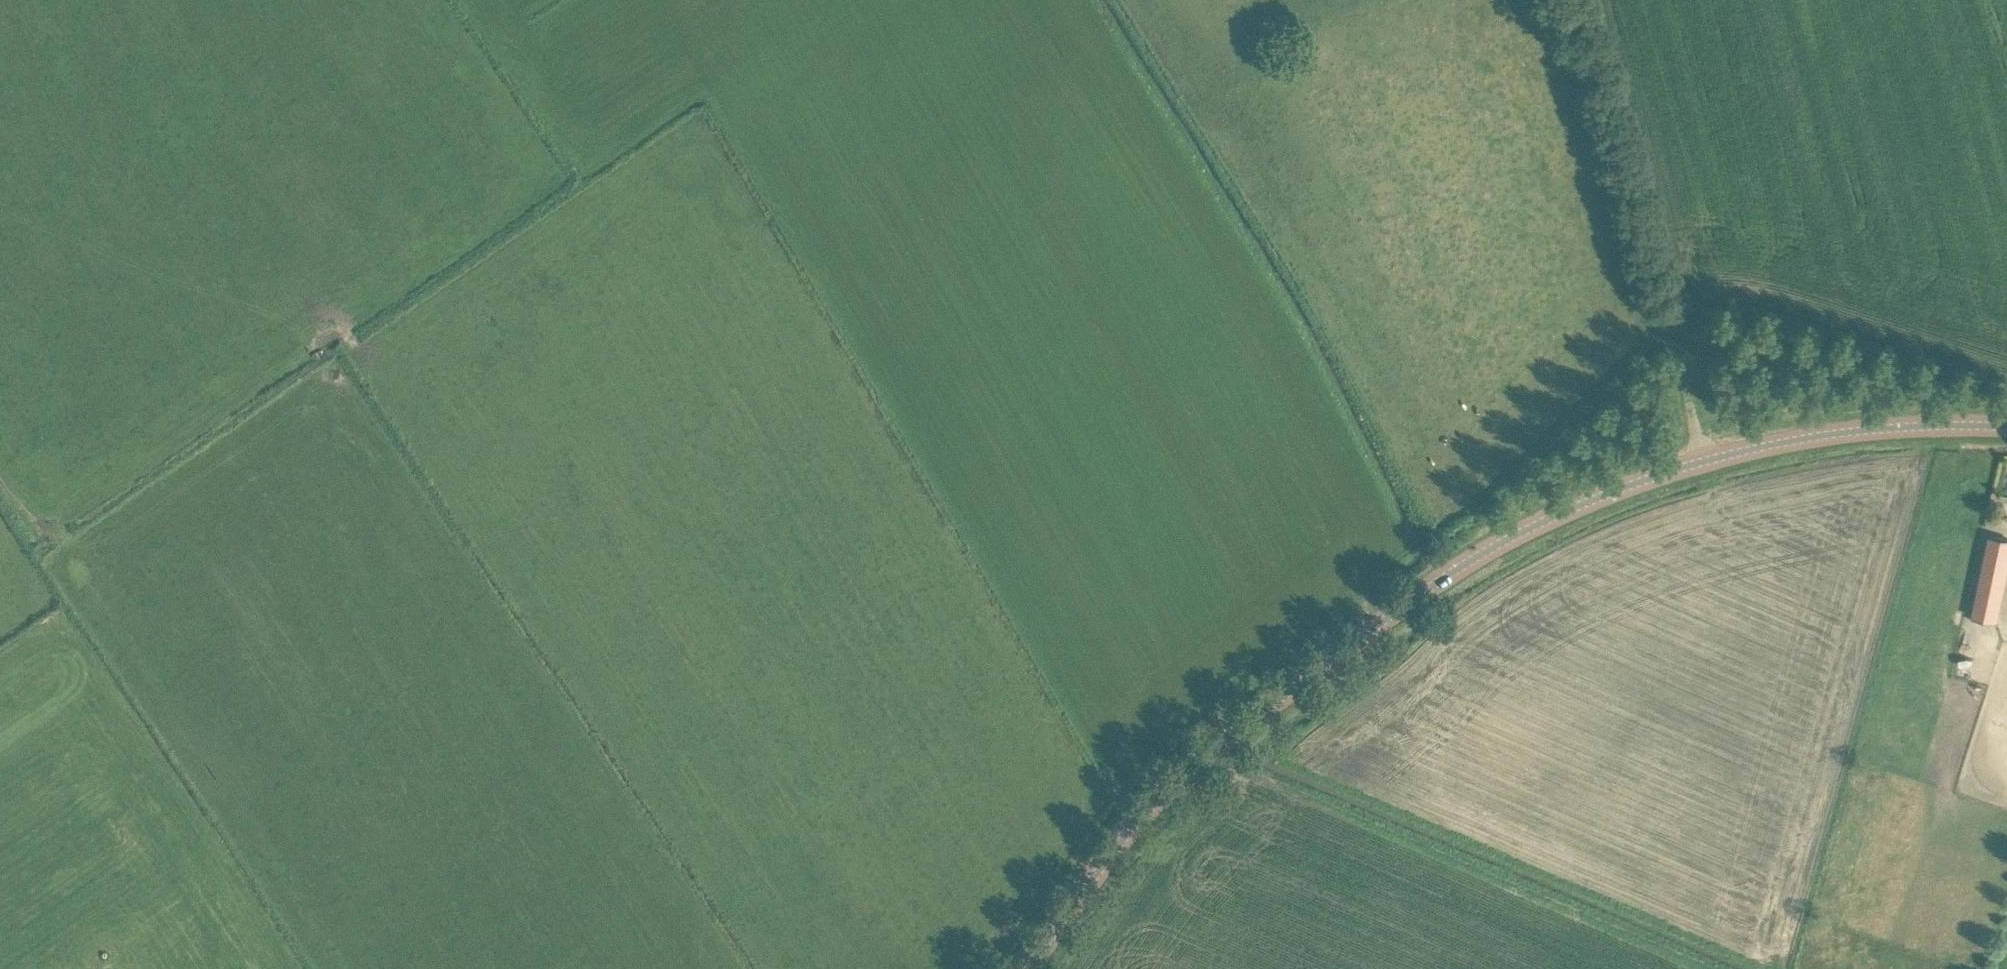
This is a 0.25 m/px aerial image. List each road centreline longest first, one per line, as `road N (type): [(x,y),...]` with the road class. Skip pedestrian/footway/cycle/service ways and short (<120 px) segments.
road 1 (tertiary): [(1027,968),(1128,832),(1188,770),(1489,548),(1639,480),(1760,445),(1894,426),(2006,425)]

